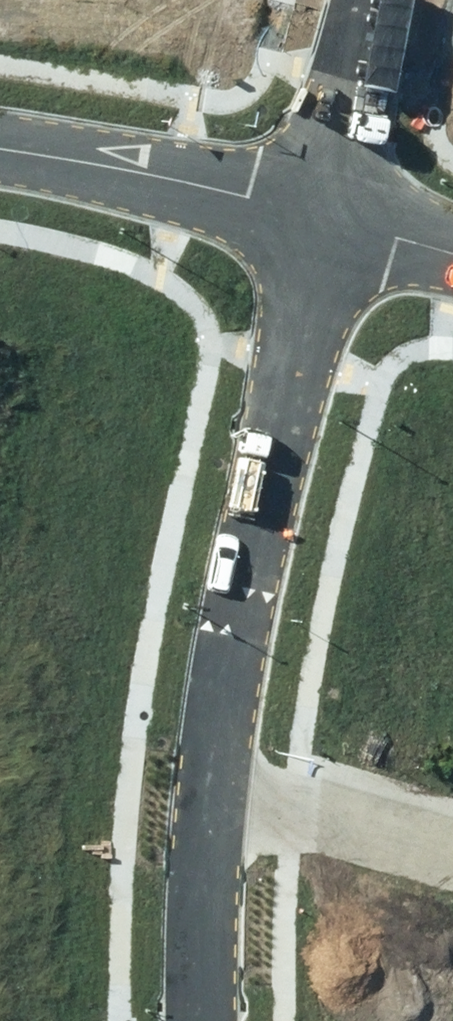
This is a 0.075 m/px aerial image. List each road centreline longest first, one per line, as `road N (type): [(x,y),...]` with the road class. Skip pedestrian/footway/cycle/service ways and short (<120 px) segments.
road 1 (residential): [(331,218),(237,607),(211,810)]
road 2 (residential): [(0,149),(331,218)]
road 3 (residential): [(211,810),(292,814),(452,852)]
road 4 (residential): [(381,0),(331,218)]
road 5 (residential): [(211,810),(205,1020)]
road 6 (residential): [(331,218),(452,255)]

